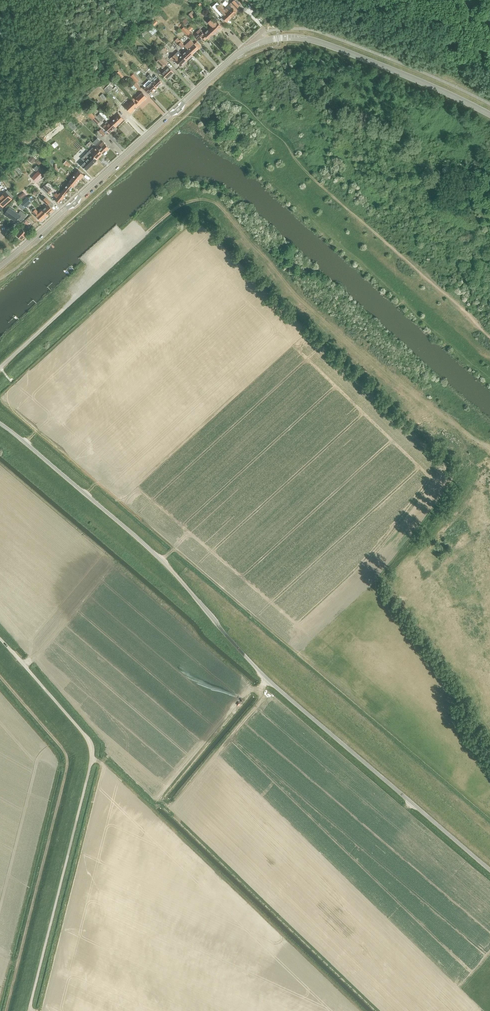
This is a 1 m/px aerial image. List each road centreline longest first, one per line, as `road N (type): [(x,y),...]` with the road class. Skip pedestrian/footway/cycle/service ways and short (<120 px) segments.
road 1 (unclassified): [(489,869),(266,679),(152,551),(0,424)]
road 2 (track): [(489,449),(382,371),(304,302),(215,203),(188,202),(147,233)]
road 3 (unclassified): [(30,1010),(92,749),(0,638)]
road 4 (track): [(6,1010),(67,759),(0,671)]
road 5 (tertiary): [(0,266),(233,58)]
road 6 (tertiary): [(489,115),(309,39),(264,41),(233,58)]

